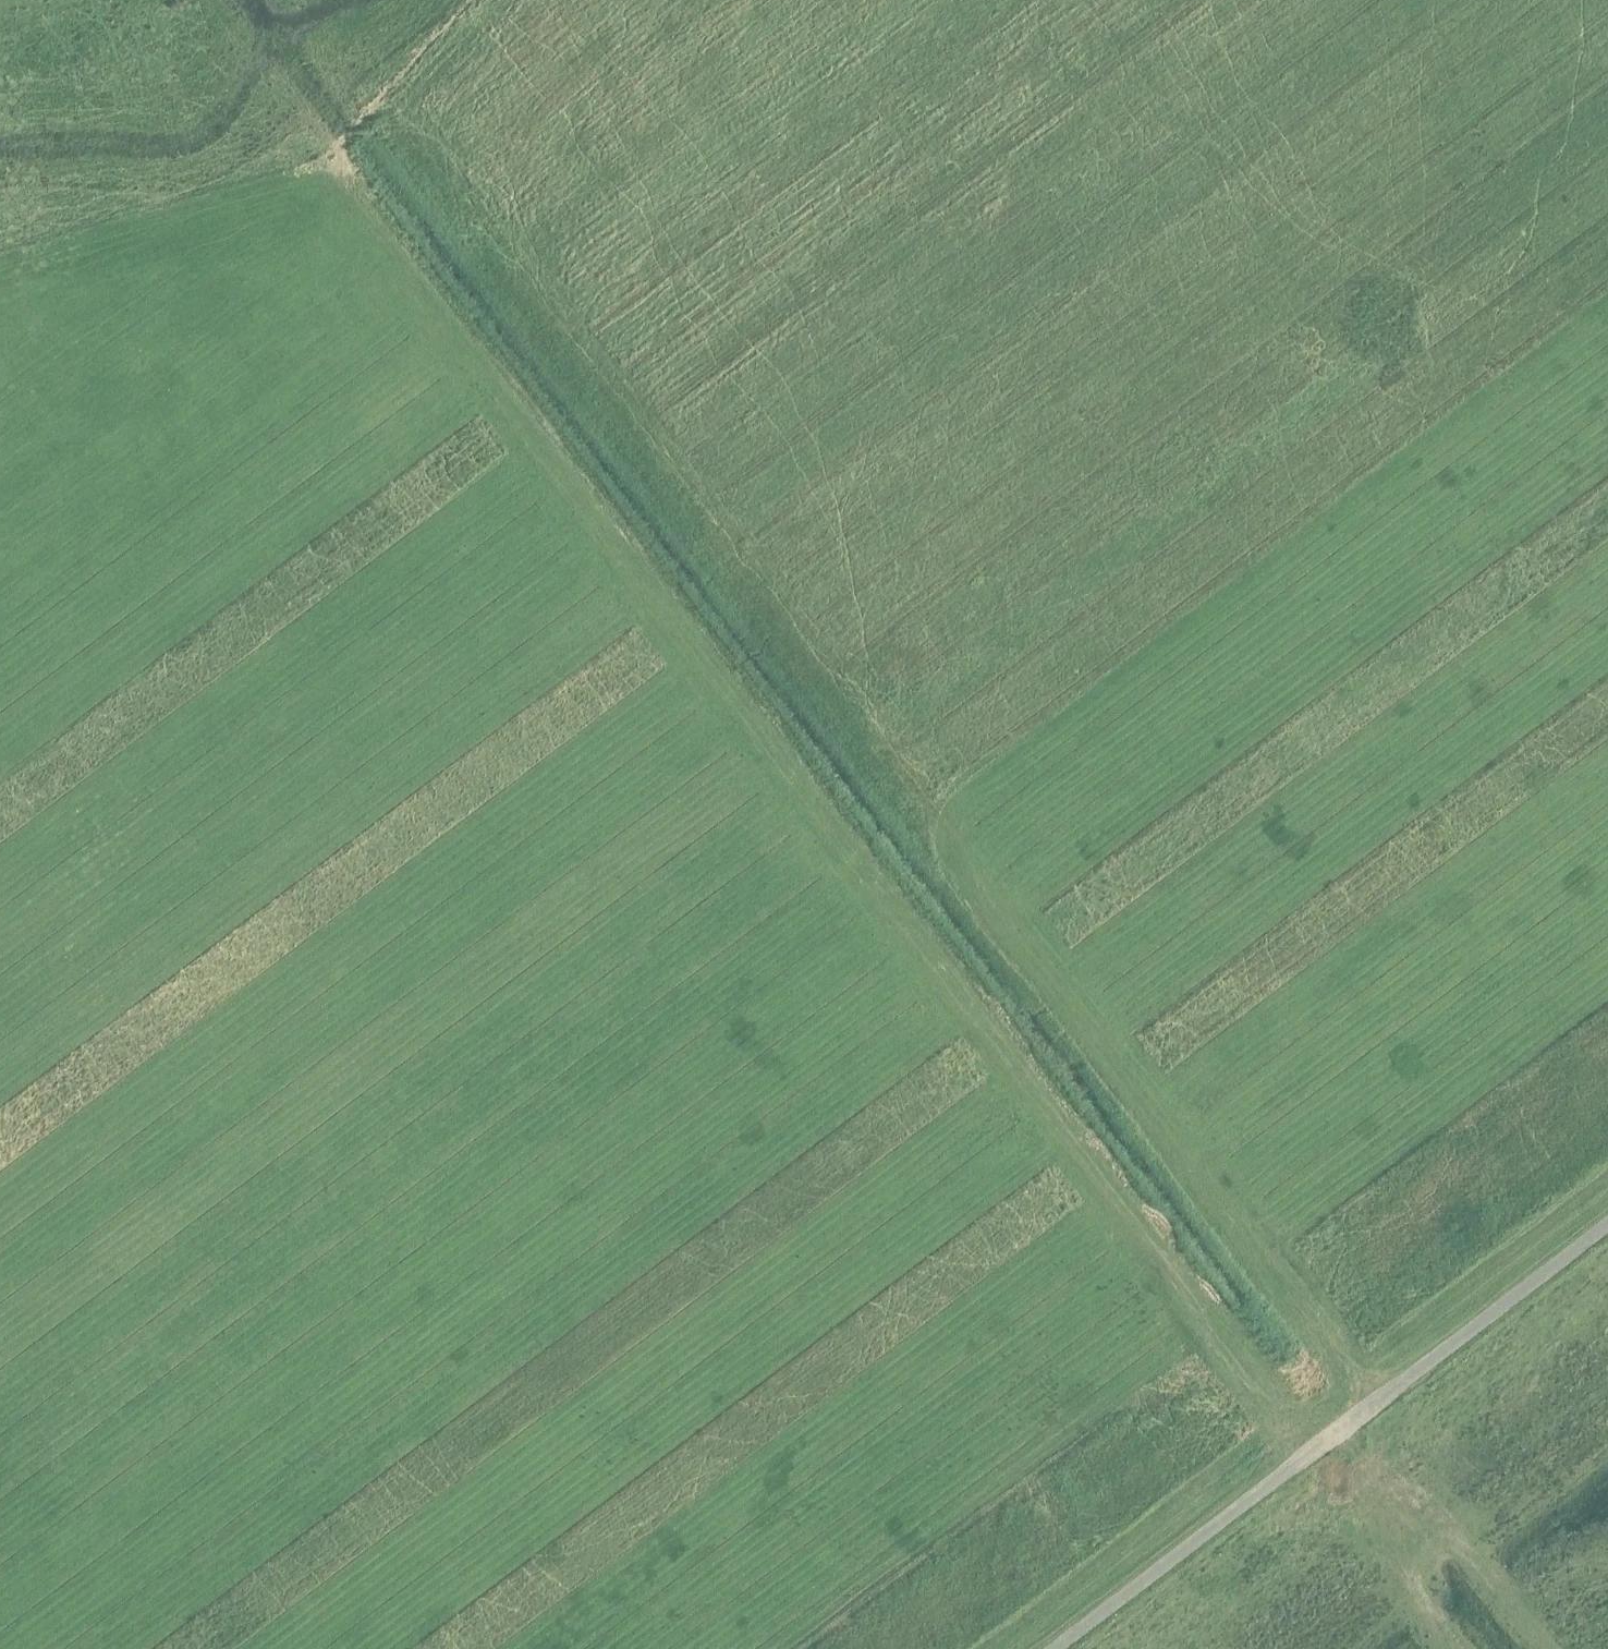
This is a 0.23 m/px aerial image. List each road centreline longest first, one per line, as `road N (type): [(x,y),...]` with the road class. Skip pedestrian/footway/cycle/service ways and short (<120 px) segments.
road 1 (unclassified): [(1054,1648),(1607,1233)]

